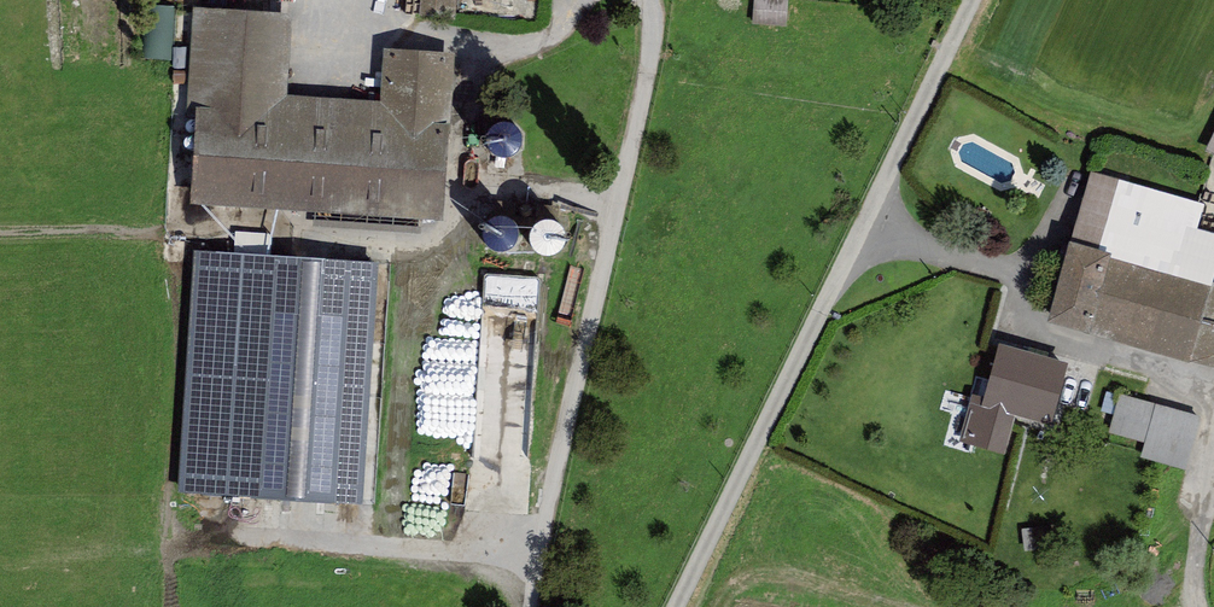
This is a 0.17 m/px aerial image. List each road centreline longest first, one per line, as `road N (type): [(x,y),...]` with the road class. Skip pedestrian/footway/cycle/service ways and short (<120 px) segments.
road 1 (unclassified): [(676,606),(971,0)]

